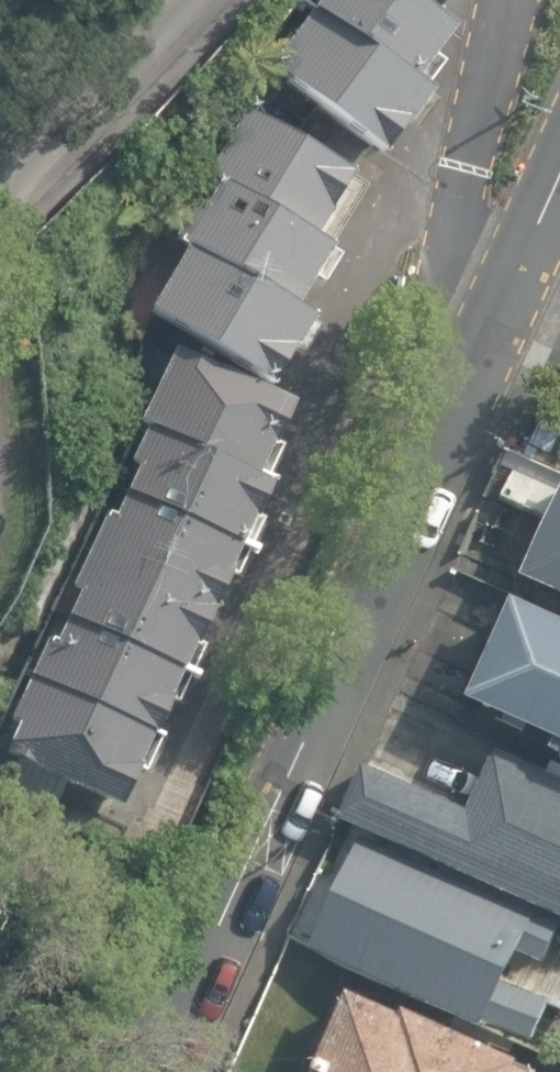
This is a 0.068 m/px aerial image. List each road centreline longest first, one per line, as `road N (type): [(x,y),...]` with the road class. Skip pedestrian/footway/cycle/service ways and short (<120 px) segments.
road 1 (tertiary): [(161,1071),(459,430),(559,178)]

